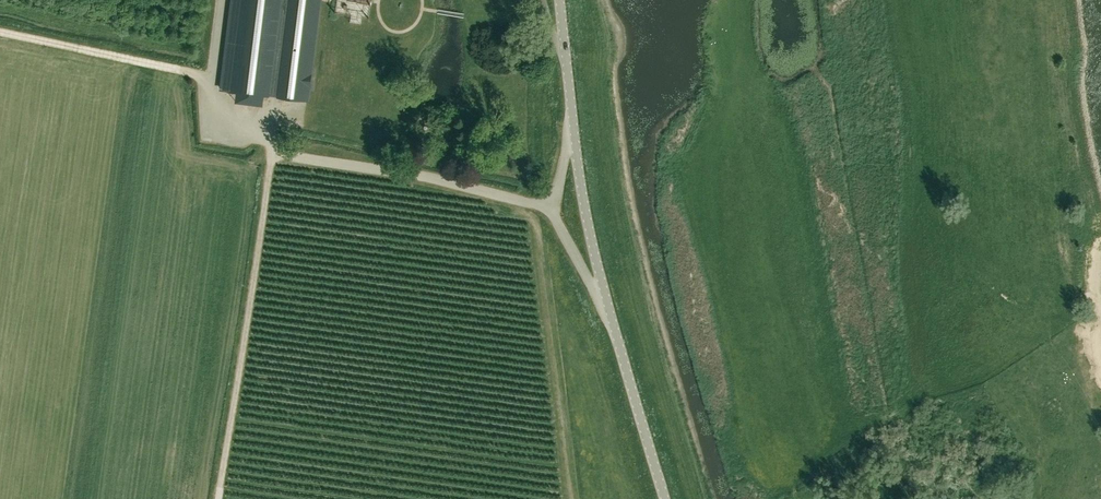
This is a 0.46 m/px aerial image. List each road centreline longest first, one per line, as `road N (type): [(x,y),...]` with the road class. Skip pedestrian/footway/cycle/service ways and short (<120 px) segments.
road 1 (tertiary): [(666,498),(597,266),(562,47)]
road 2 (track): [(273,153),(220,498)]

